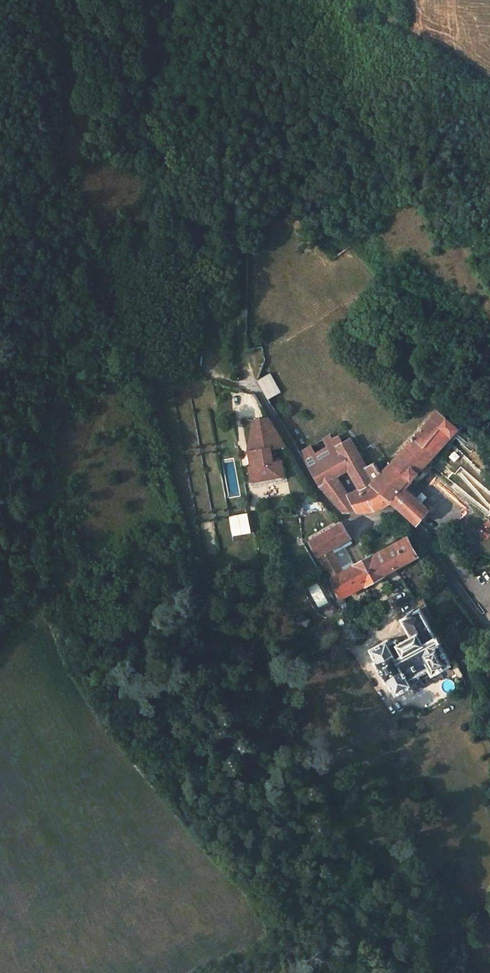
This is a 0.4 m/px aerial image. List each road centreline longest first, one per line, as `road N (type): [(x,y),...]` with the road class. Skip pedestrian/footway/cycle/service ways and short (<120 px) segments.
road 1 (residential): [(489,634),(415,529),(385,514),(337,517),(243,370)]

